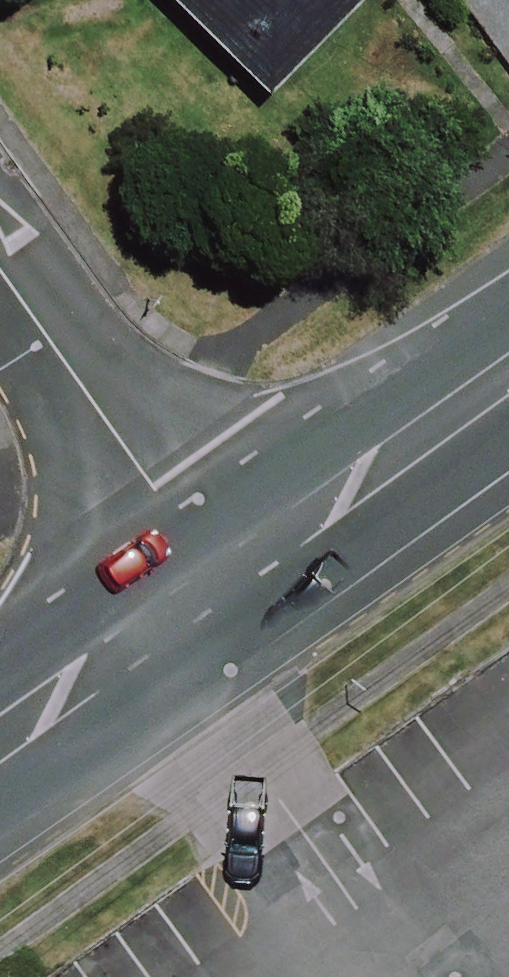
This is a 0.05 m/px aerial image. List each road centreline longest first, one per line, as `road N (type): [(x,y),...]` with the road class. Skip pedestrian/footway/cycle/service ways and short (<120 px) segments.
road 1 (residential): [(231,574),(0,279)]
road 2 (tertiary): [(231,574),(508,376)]
road 3 (tertiary): [(0,745),(231,574)]

